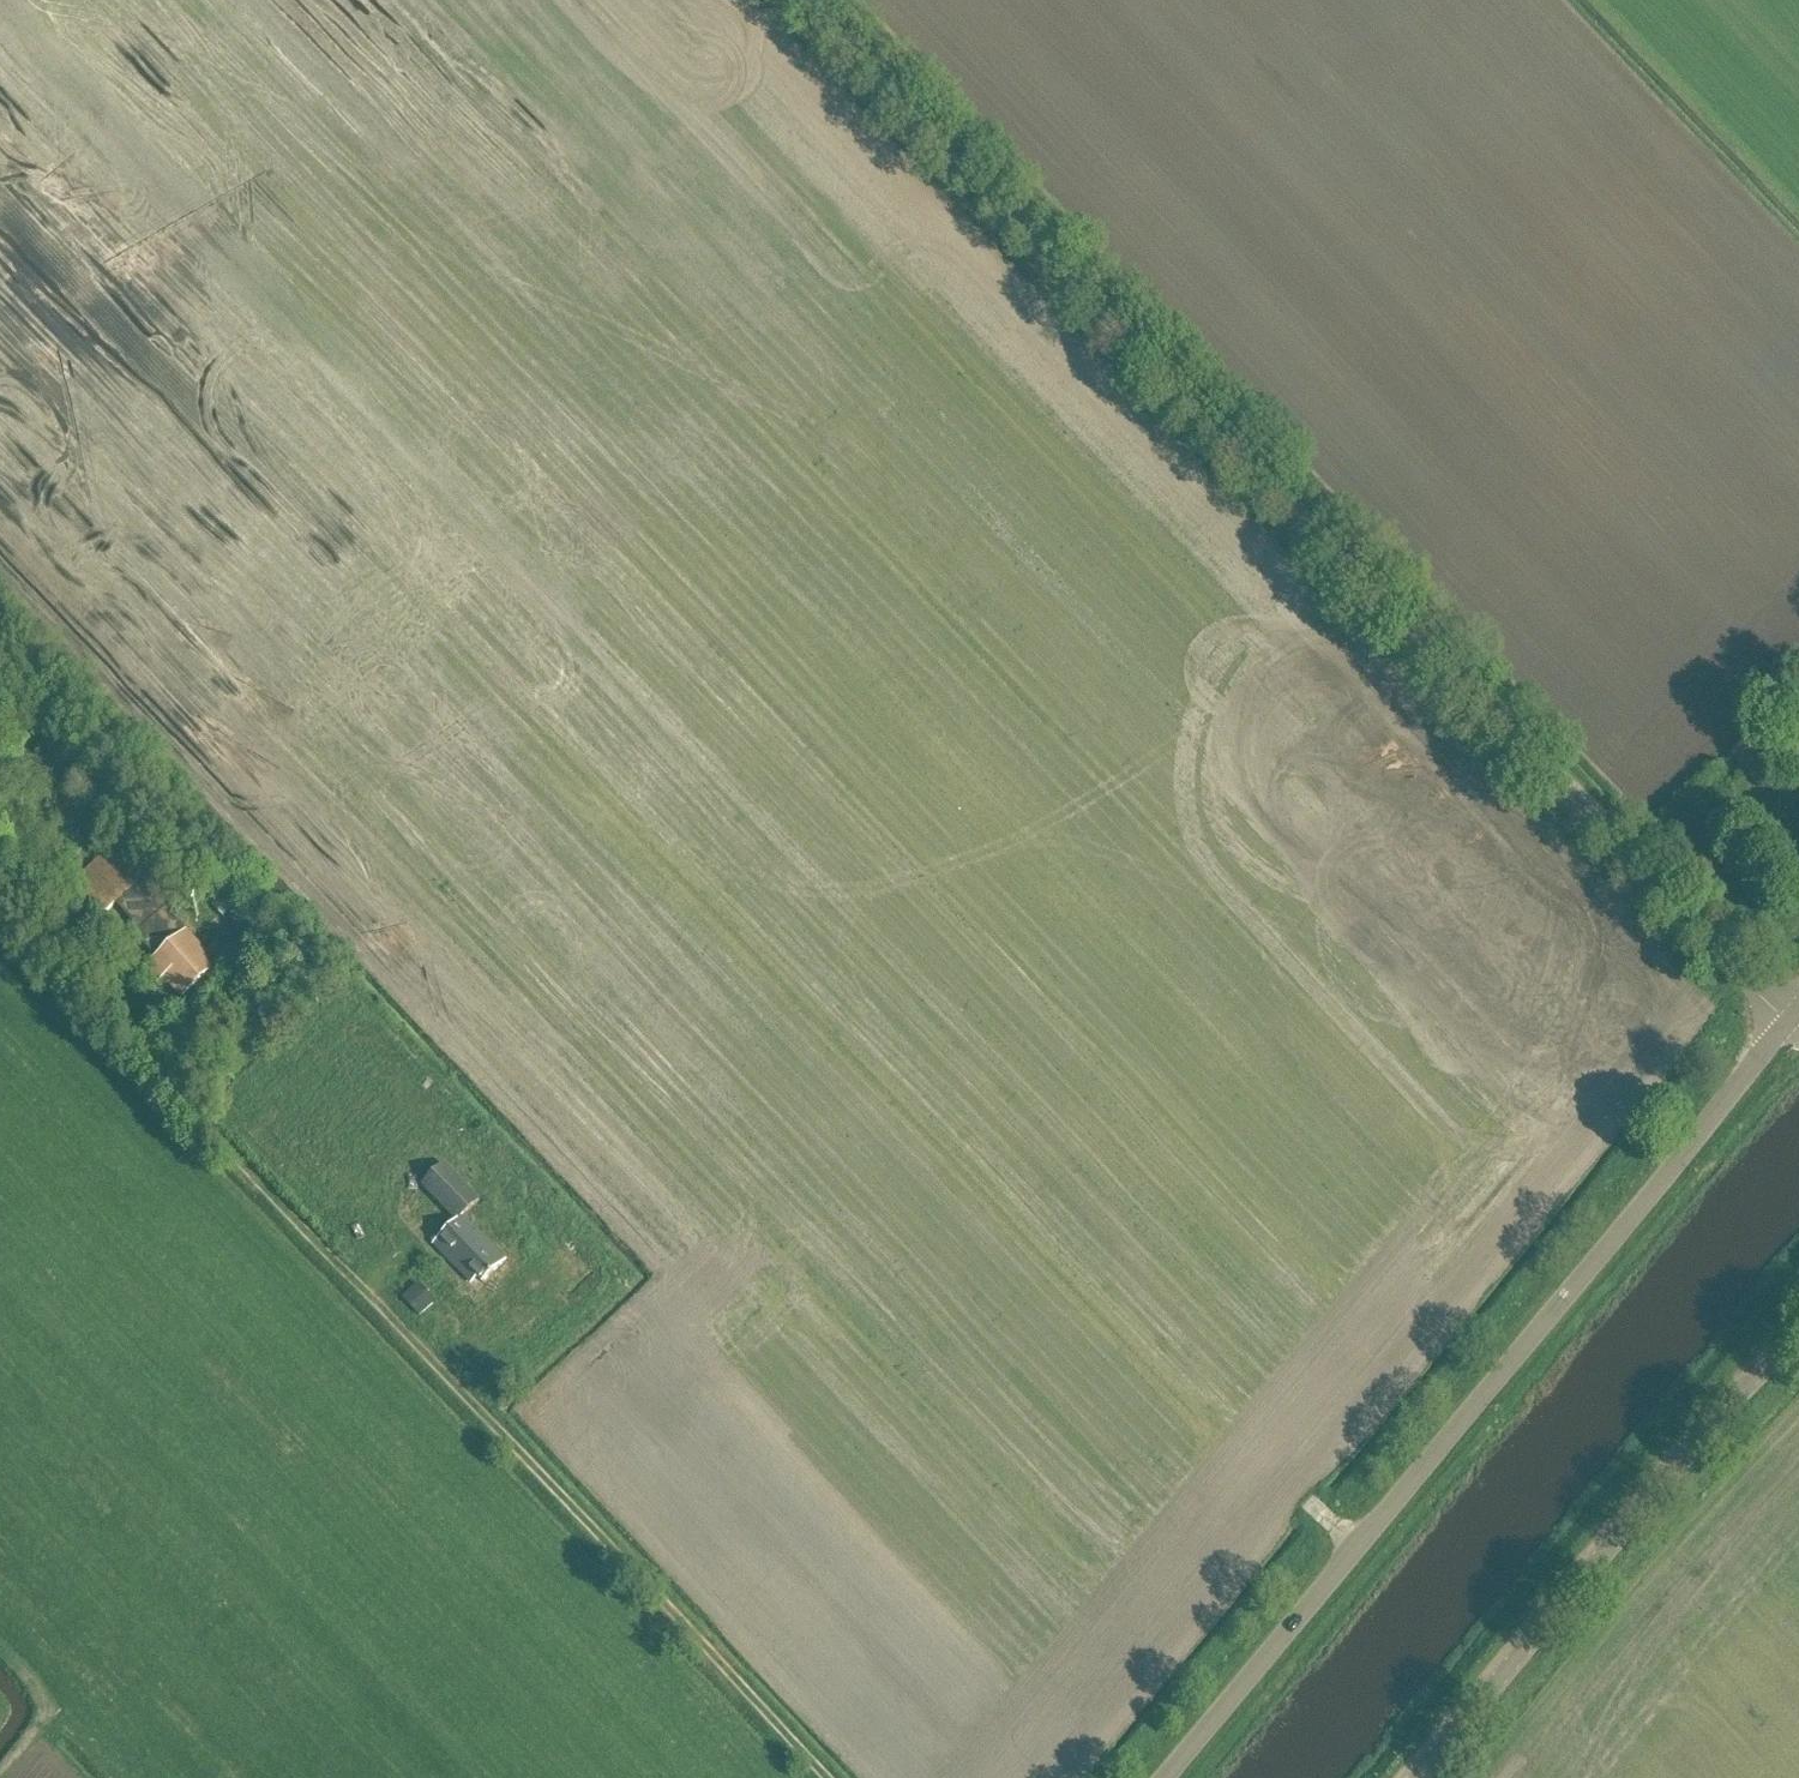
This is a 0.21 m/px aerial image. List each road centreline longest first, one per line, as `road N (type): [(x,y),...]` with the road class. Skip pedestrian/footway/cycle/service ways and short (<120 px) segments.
road 1 (unclassified): [(1789,1022),(1601,837),(802,0)]
road 2 (unclassified): [(1163,1777),(1789,1022)]
road 3 (track): [(836,1777),(357,1288)]
road 4 (tertiary): [(1425,1777),(1779,1358),(1798,1345)]

